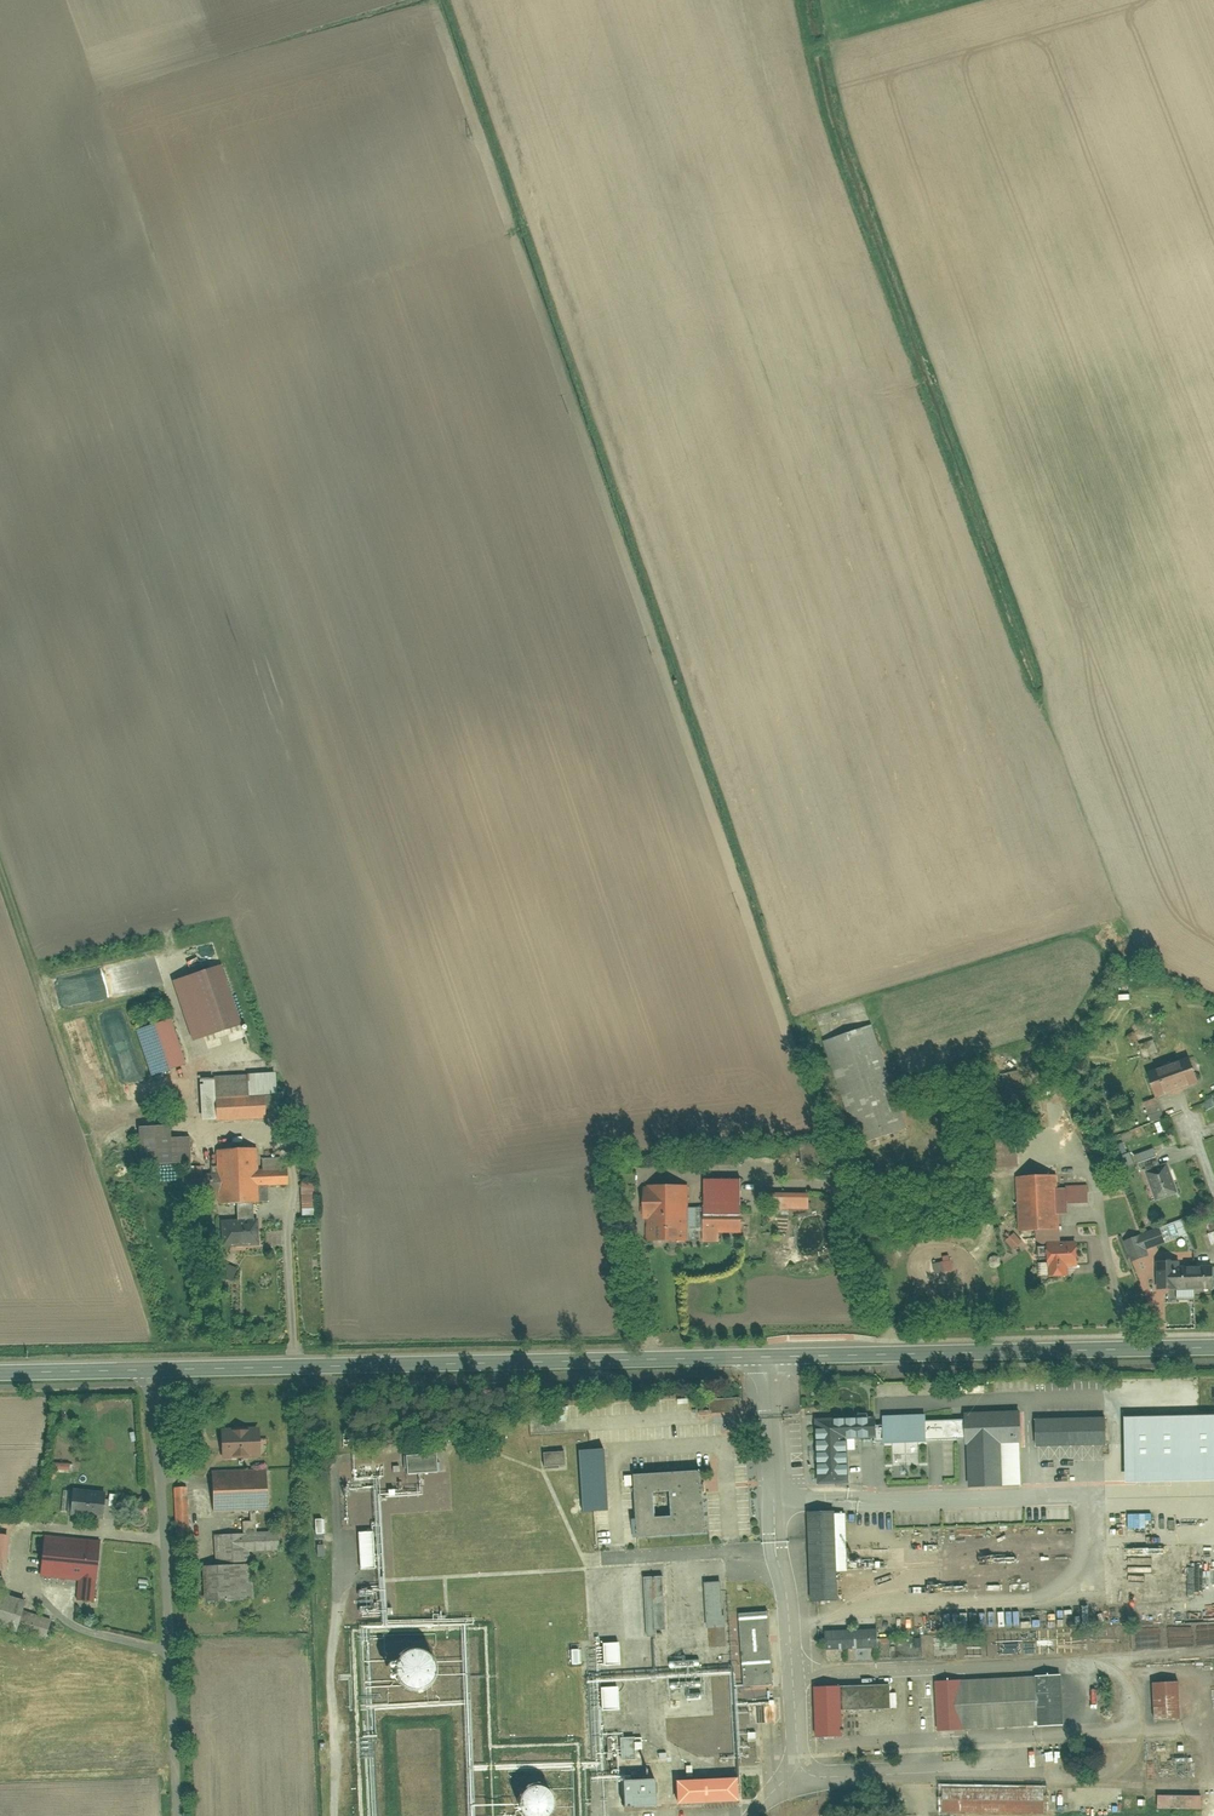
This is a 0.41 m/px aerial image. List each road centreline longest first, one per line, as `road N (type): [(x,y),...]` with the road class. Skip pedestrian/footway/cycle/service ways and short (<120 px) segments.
road 1 (secondary): [(1213,1347),(0,1373)]
road 2 (track): [(897,1353),(505,222)]
road 3 (track): [(811,38),(938,0)]

